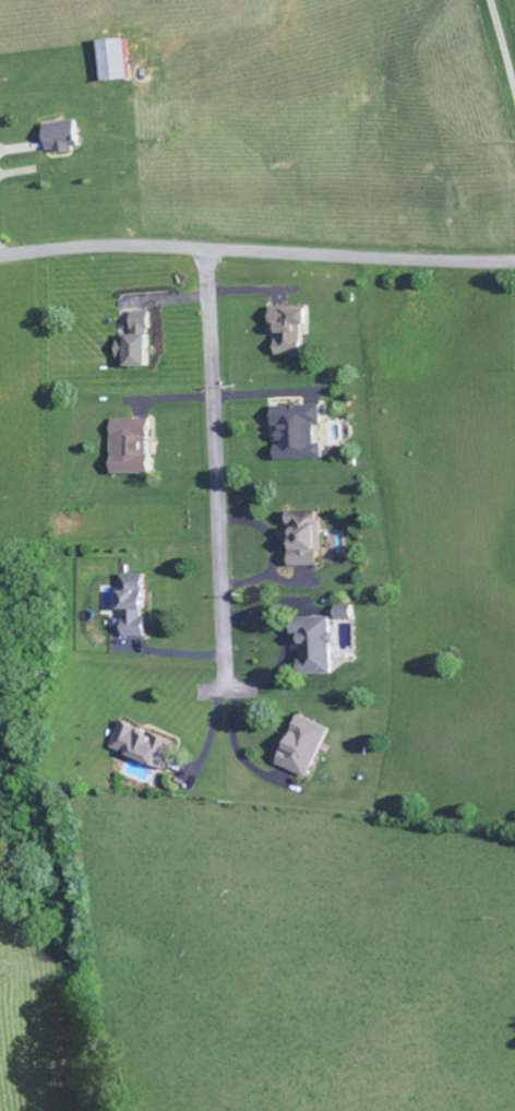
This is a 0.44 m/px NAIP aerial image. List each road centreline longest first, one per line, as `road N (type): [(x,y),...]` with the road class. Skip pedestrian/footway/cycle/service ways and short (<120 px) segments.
road 1 (residential): [(514,264),(135,248),(0,259)]
road 2 (residential): [(207,251),(227,692)]

